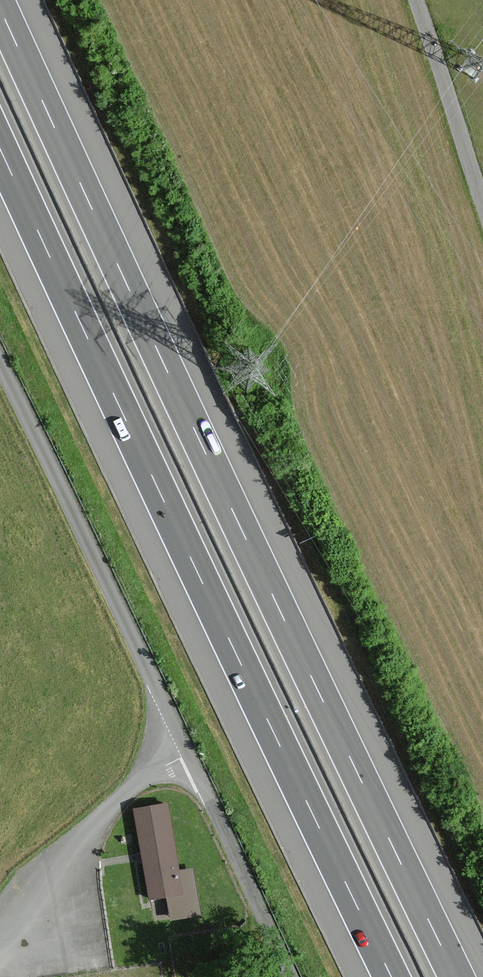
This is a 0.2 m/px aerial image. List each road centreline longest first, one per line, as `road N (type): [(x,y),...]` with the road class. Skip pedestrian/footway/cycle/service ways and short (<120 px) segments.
road 1 (motorway): [(457,976),(0,6)]
road 2 (motorway): [(0,146),(392,976)]
road 3 (unclassified): [(0,364),(189,754)]
road 4 (unclassified): [(0,932),(133,785),(189,754)]
road 5 (unclassified): [(189,754),(290,976)]
road 6 (unclassified): [(415,0),(482,205)]

